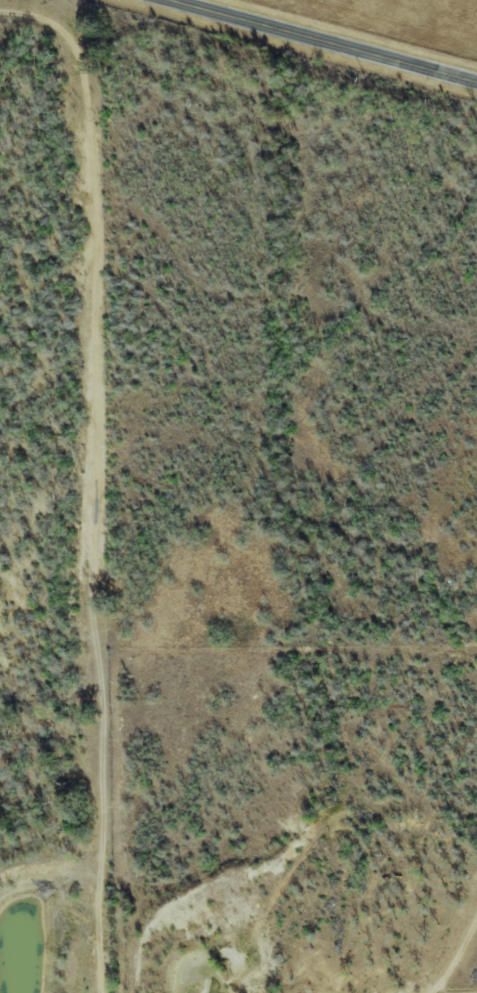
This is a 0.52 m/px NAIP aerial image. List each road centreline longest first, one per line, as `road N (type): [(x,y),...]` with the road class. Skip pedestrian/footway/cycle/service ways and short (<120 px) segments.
road 1 (secondary): [(168,0),(476,83)]

